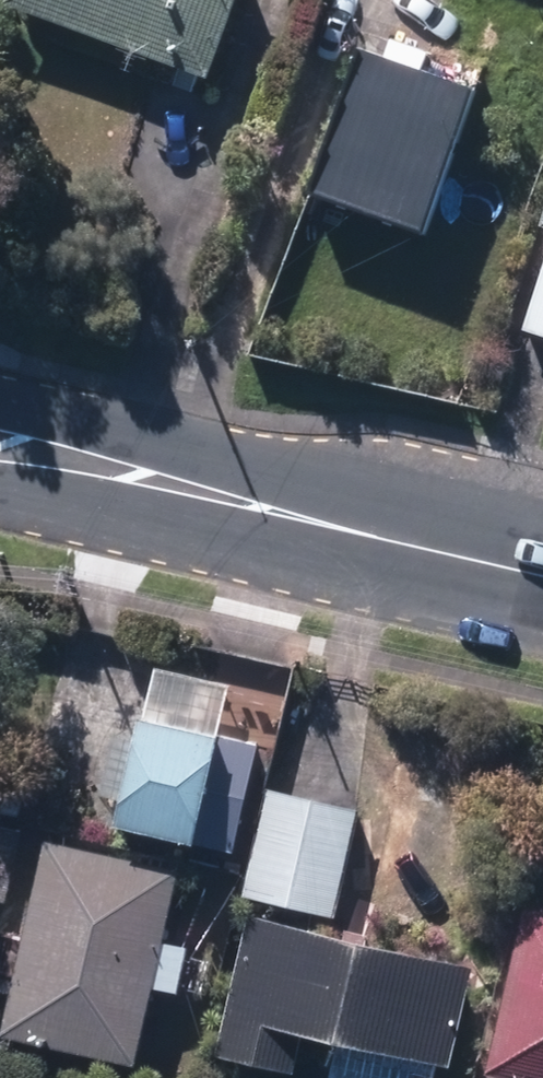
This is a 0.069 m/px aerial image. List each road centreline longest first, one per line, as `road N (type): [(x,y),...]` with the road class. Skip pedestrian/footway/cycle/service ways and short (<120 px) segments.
road 1 (secondary): [(137,470),(542,567)]
road 2 (secondary): [(0,422),(137,470)]
road 3 (secondary): [(137,470),(0,480)]

